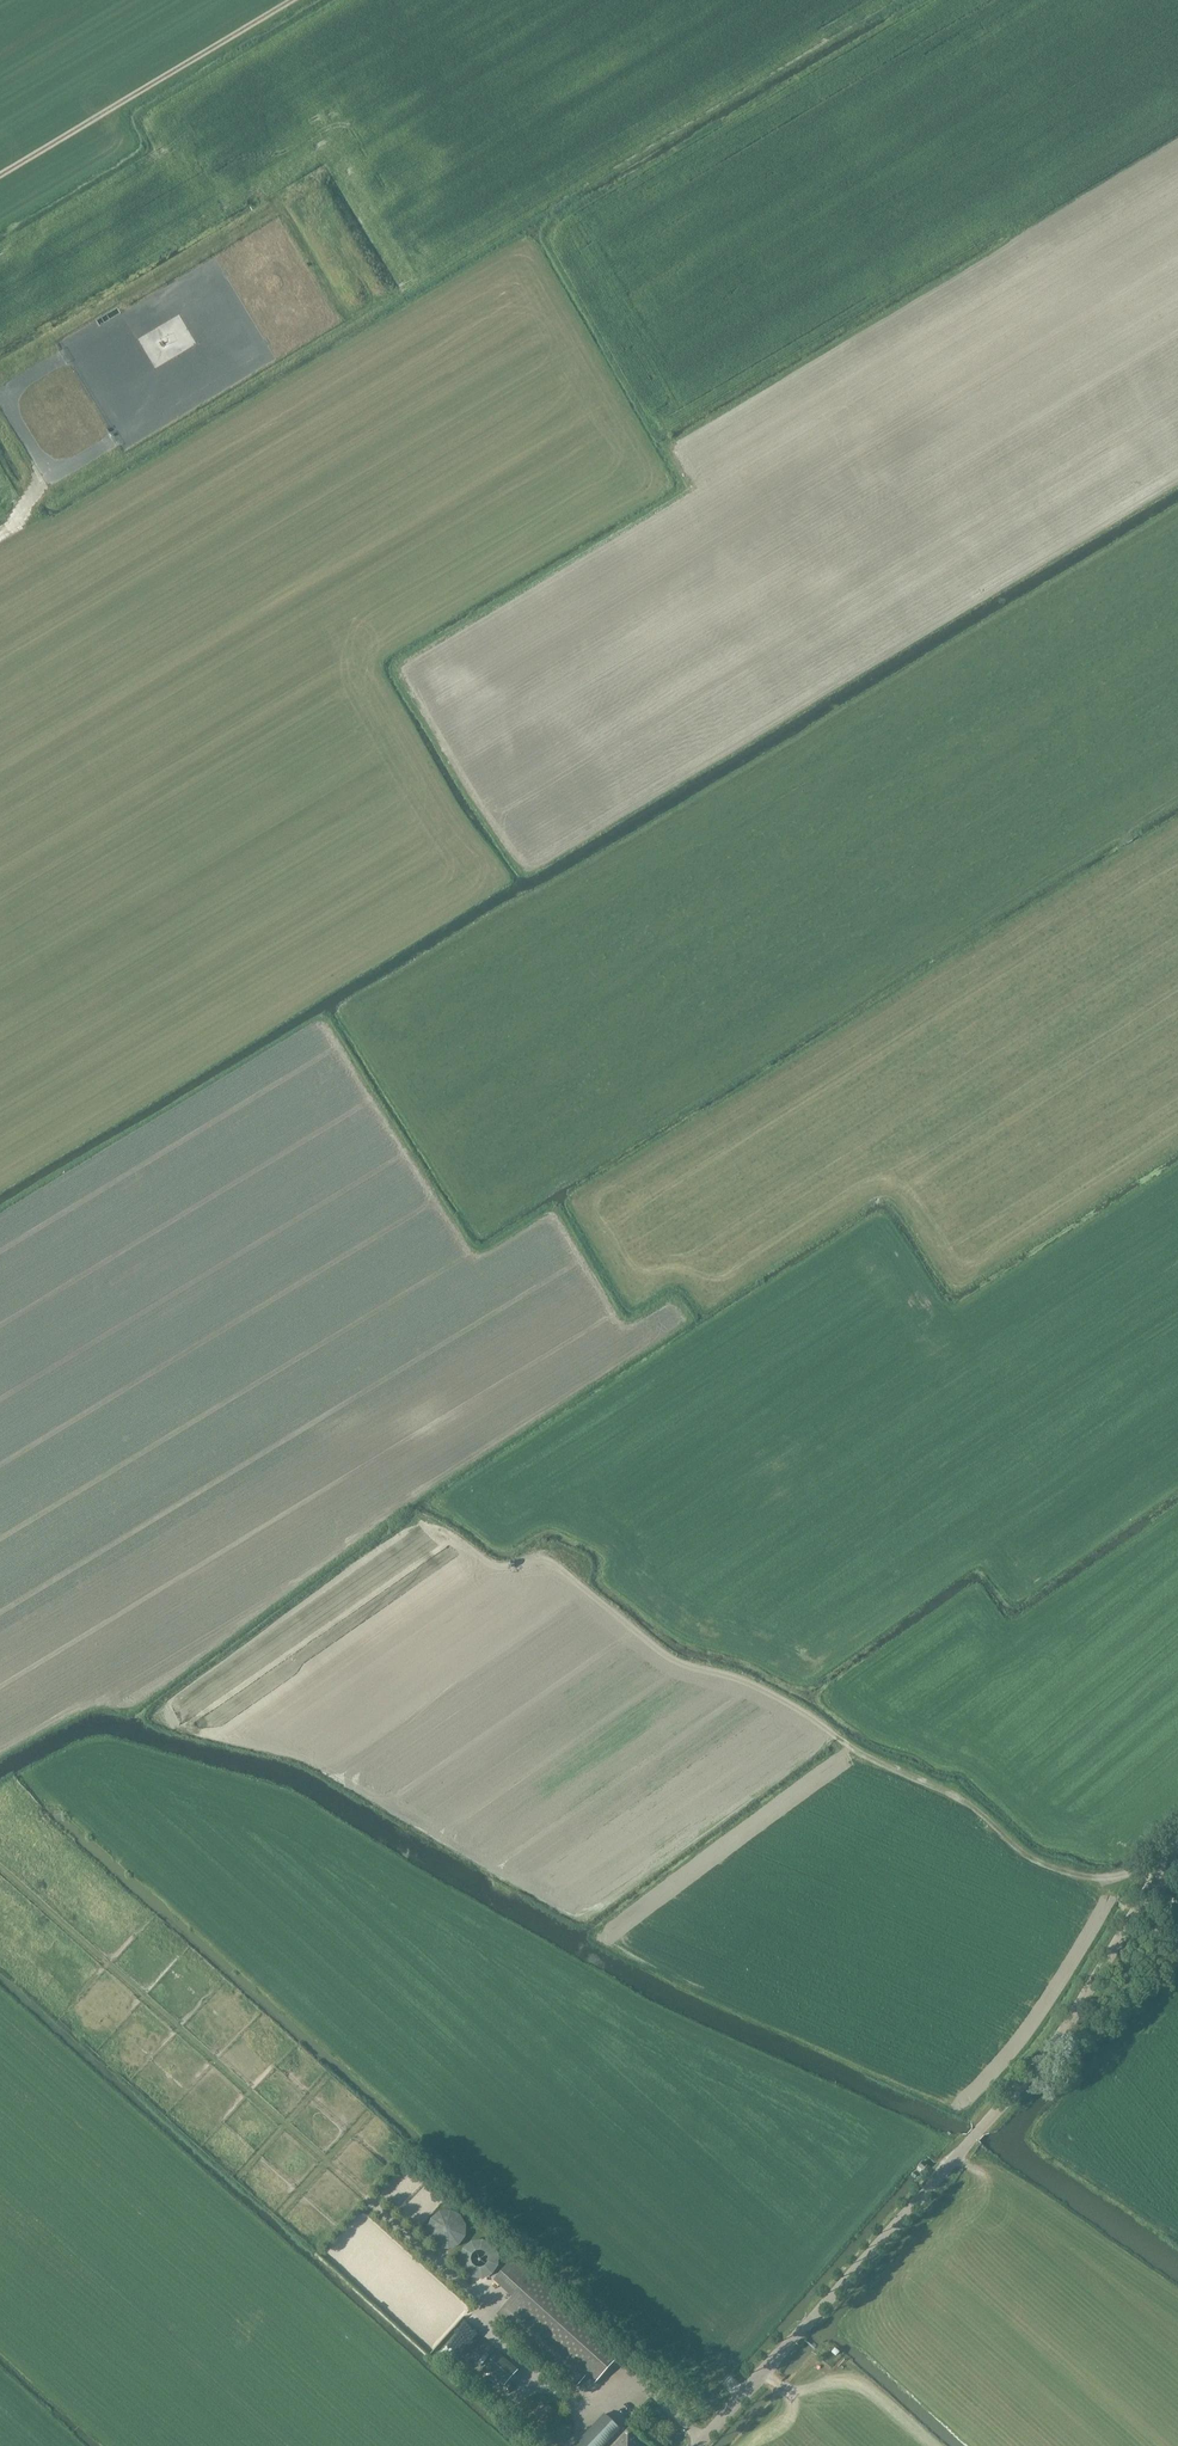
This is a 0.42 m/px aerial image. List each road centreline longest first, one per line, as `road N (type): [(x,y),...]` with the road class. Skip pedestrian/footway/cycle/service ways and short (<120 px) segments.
road 1 (tertiary): [(698,2445),(983,2128),(1177,1844)]
road 2 (track): [(0,176),(294,0)]

